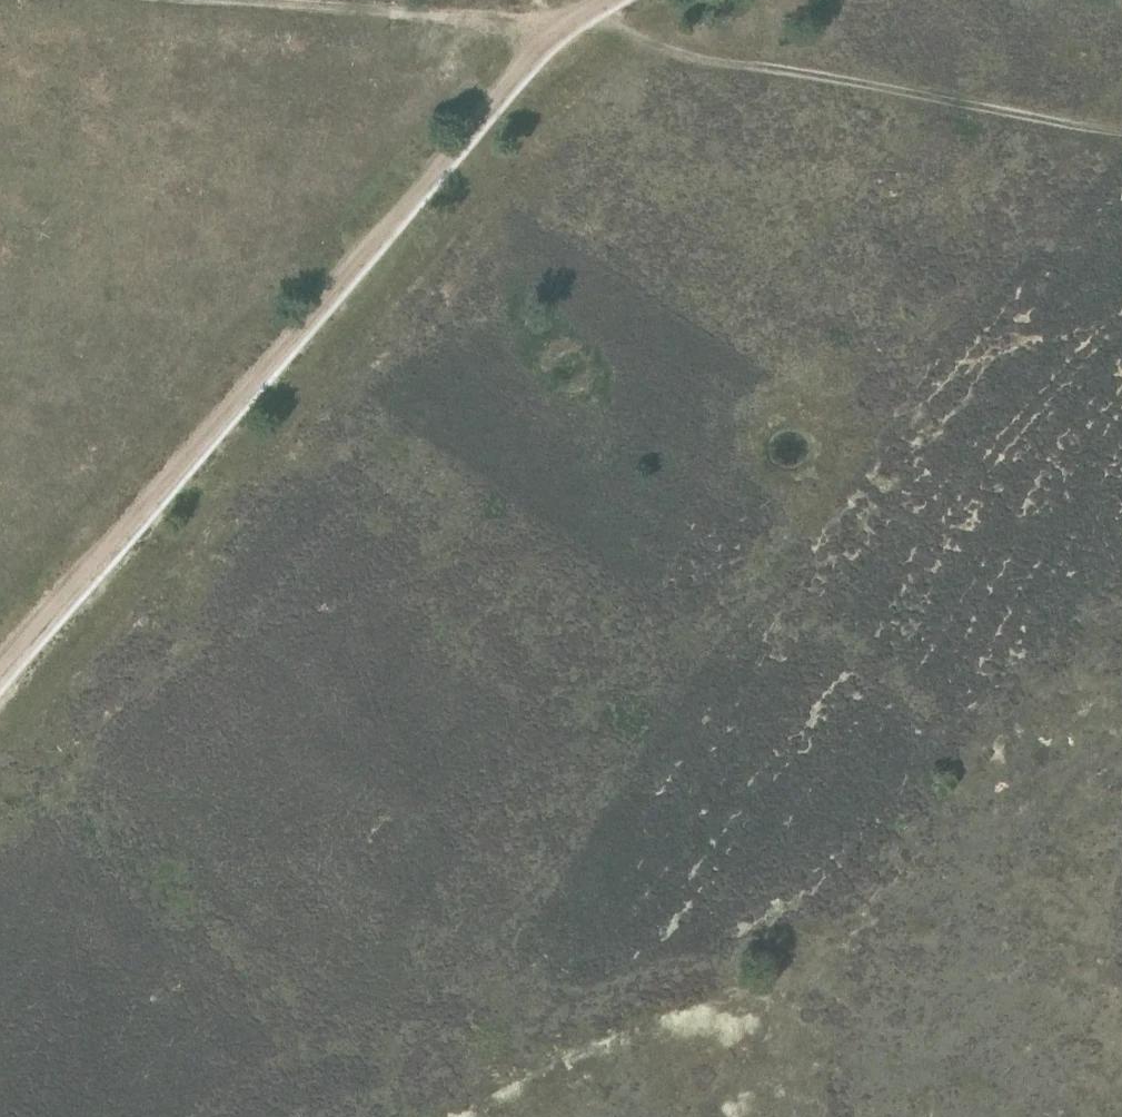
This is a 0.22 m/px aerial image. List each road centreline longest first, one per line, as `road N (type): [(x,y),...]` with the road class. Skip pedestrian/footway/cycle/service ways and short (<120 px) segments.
road 1 (track): [(586,0),(544,25),(0,657)]
road 2 (track): [(1121,130),(762,58),(704,62),(592,19),(544,25),(257,0)]

